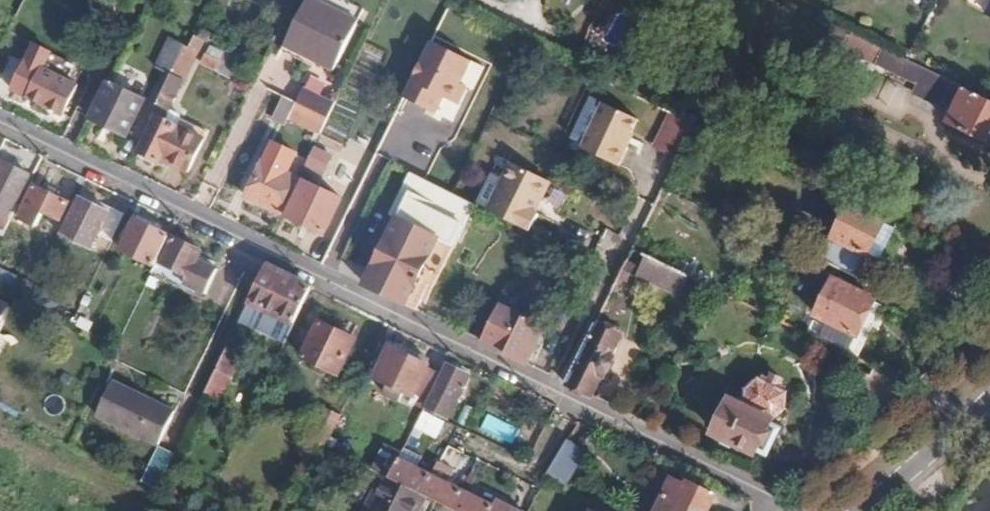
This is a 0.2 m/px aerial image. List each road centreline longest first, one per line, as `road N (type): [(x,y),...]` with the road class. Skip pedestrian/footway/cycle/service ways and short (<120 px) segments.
road 1 (residential): [(0,123),(785,510)]
road 2 (residential): [(862,510),(989,399)]

